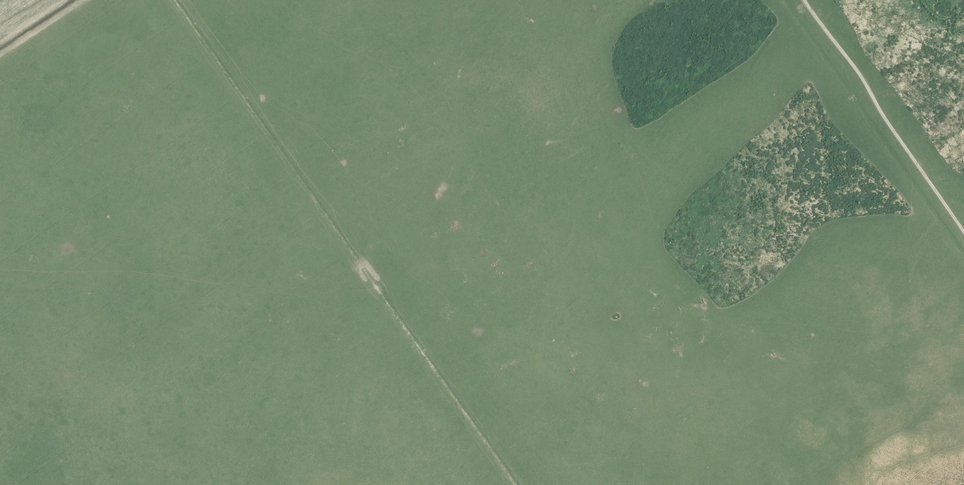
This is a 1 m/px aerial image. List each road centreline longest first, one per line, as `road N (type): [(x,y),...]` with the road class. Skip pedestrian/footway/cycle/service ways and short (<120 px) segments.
road 1 (track): [(805,0),(963,233)]

